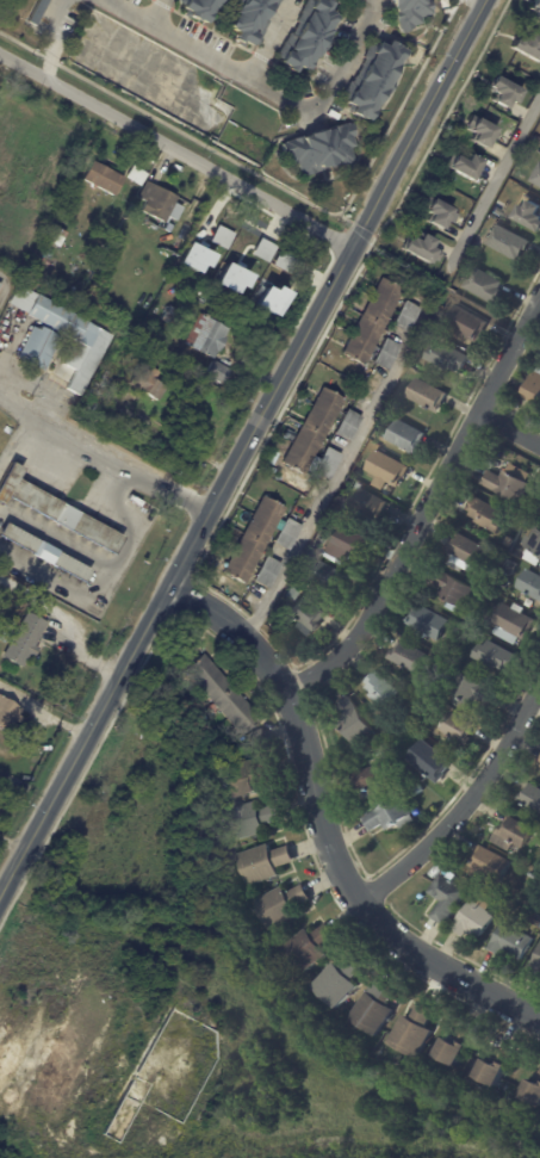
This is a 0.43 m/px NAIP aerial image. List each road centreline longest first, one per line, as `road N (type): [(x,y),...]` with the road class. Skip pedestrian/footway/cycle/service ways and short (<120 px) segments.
road 1 (tertiary): [(489,0),(0,905)]
road 2 (residential): [(176,587),(266,654),(290,691),(341,860),(397,939),(539,1019)]
road 3 (residential): [(539,306),(371,625),(327,671),(290,691)]
road 4 (residential): [(0,52),(356,248)]
road 5 (residential): [(539,694),(466,811),(416,865),(366,902)]

